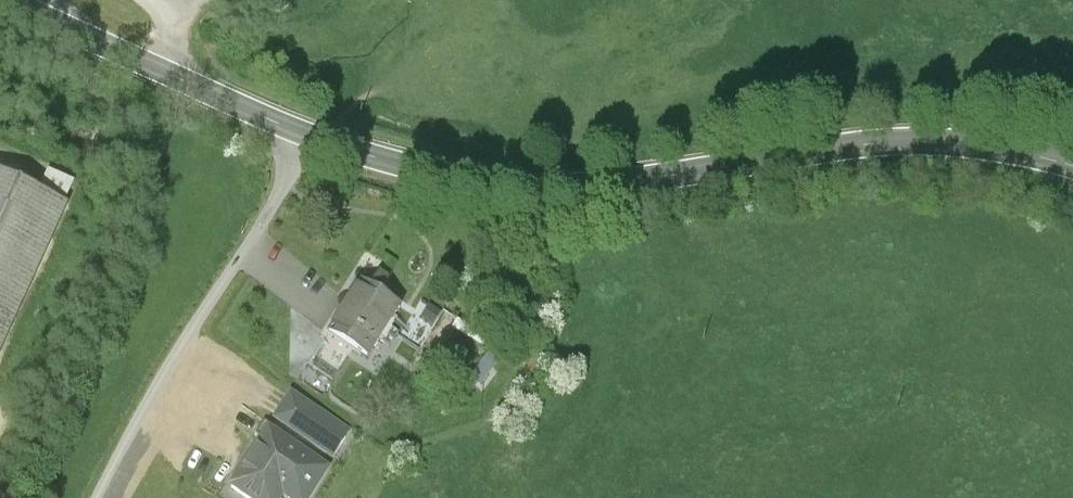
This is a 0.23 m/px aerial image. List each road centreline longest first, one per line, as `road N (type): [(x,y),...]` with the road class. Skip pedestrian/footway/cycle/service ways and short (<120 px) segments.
road 1 (secondary): [(308,140),(421,181),(535,188),(929,152),(1029,162),(1072,180)]
road 2 (unclassified): [(95,497),(308,140)]
road 3 (secondary): [(0,2),(308,140)]
road 4 (track): [(1072,222),(929,152)]

